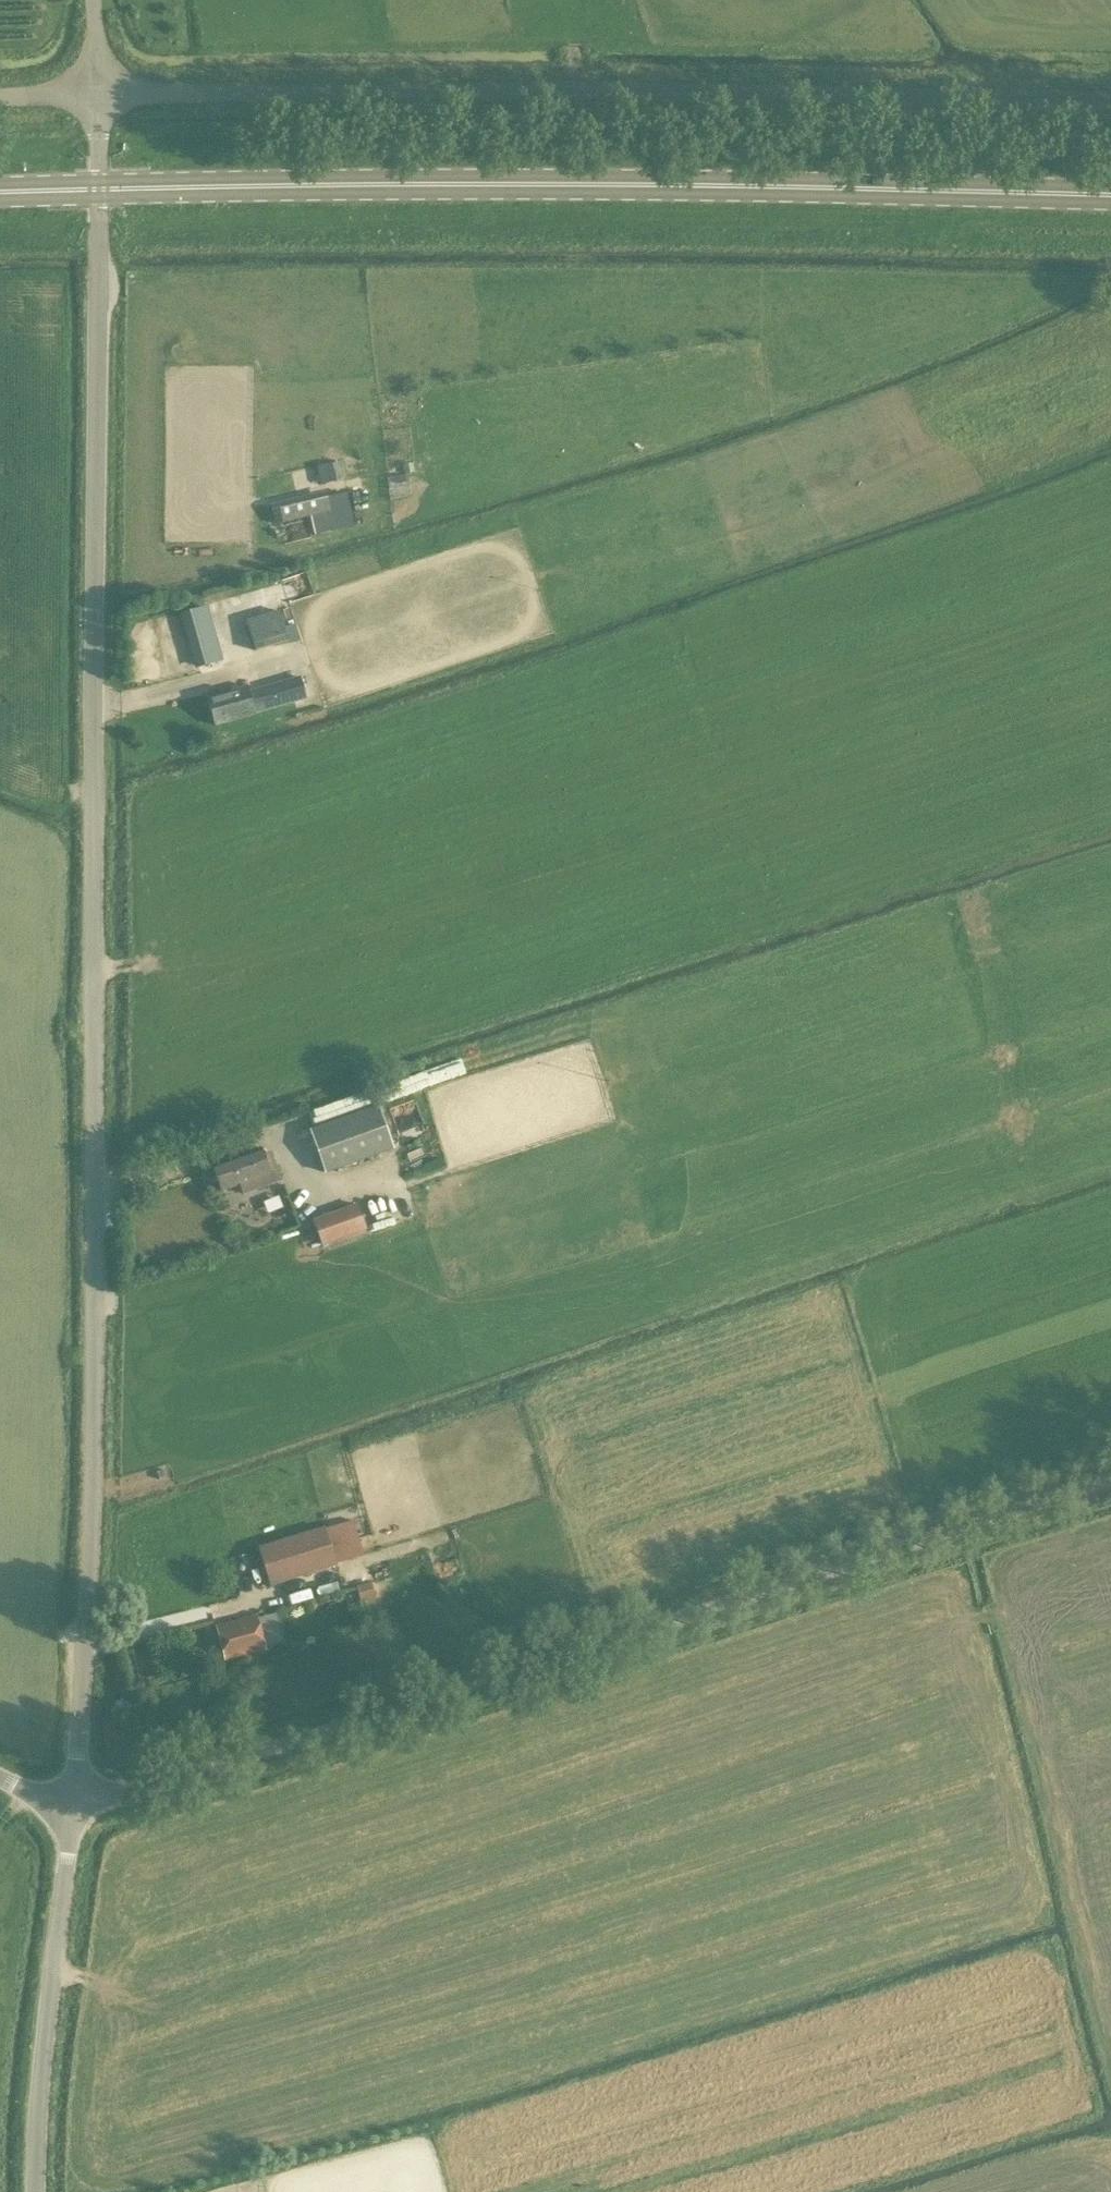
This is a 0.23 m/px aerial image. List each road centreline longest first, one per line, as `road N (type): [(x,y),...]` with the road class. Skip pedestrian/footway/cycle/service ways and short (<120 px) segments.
road 1 (unclassified): [(80,1816),(92,1467),(100,189)]
road 2 (unclassified): [(80,1816),(179,1797),(1110,1496)]
road 3 (unclassified): [(99,95),(500,95),(1110,112)]
road 4 (primary): [(1110,195),(605,183),(100,189)]
road 5 (unclassified): [(35,2191),(80,1816)]

